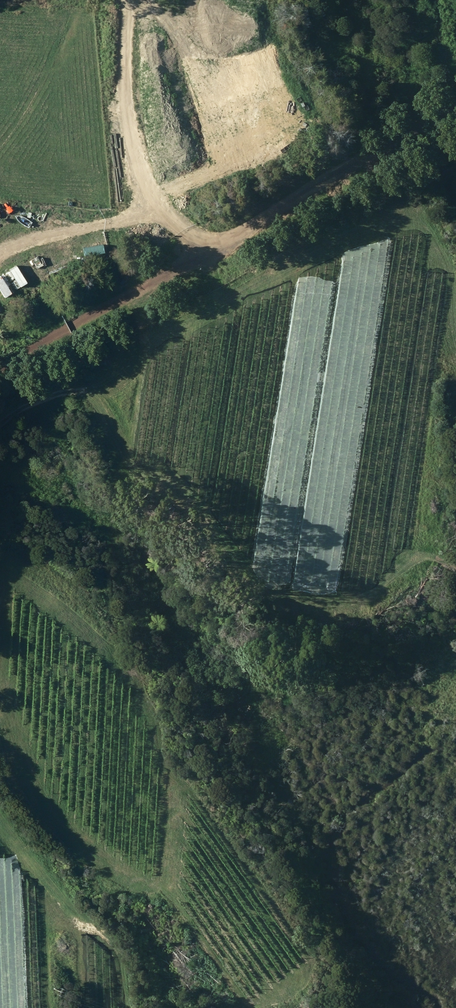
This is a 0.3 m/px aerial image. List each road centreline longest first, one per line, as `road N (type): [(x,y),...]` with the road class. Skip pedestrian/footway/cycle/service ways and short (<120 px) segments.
road 1 (track): [(455,570),(418,569),(367,604),(302,608),(260,598),(206,510),(157,483),(125,479),(76,397),(46,390),(0,430)]
road 2 (track): [(121,0),(133,153),(170,226),(207,250)]
road 3 (track): [(0,809),(62,896),(107,934)]

